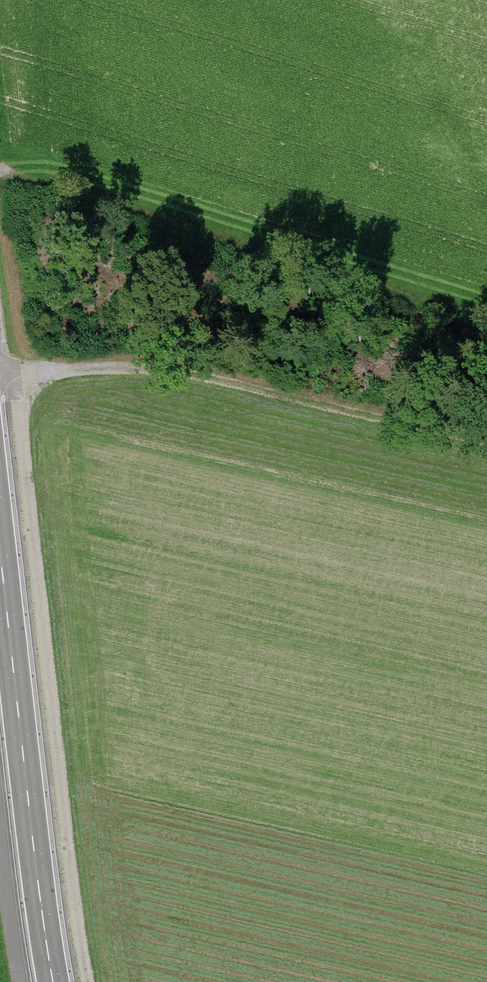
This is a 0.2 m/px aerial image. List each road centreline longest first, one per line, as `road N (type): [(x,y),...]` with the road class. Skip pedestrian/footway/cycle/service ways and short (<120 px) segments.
road 1 (track): [(11,374),(86,981)]
road 2 (track): [(0,375),(188,371),(486,443)]
road 3 (primary): [(0,550),(53,981)]

